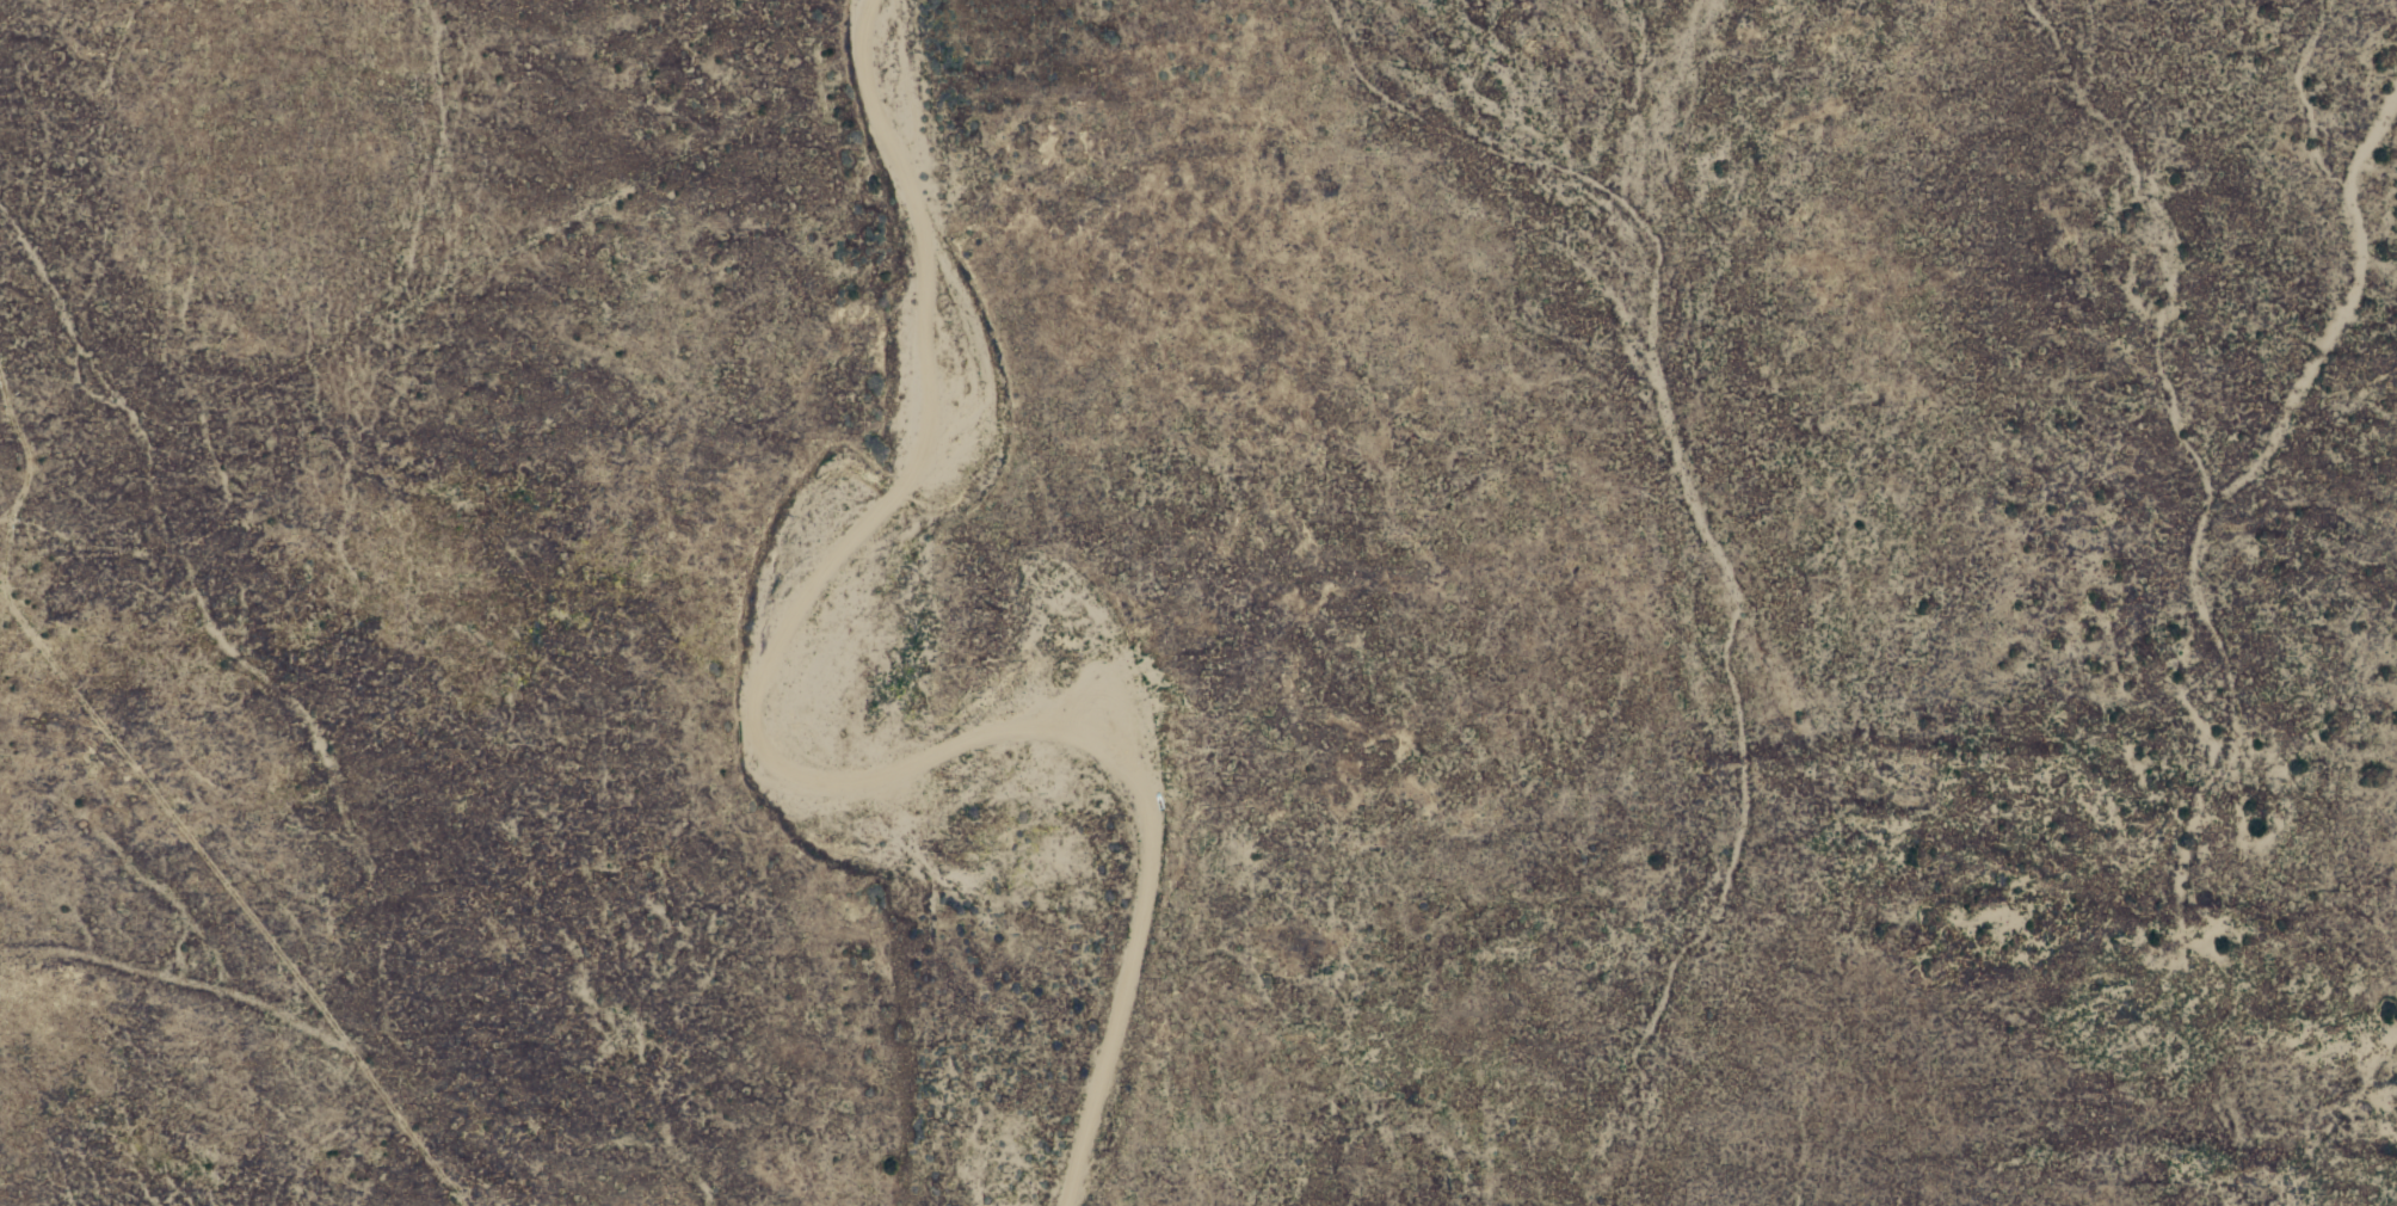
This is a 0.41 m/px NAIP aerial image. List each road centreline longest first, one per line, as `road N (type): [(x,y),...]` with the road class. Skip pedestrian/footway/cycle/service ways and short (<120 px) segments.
road 1 (residential): [(864,0),(871,122),(920,217),(984,375),(925,507),(868,511),(825,528),(757,624),(729,728),(793,788),(936,756),(1008,697),(1091,697),(1139,812),(1129,992),(1064,1205)]

